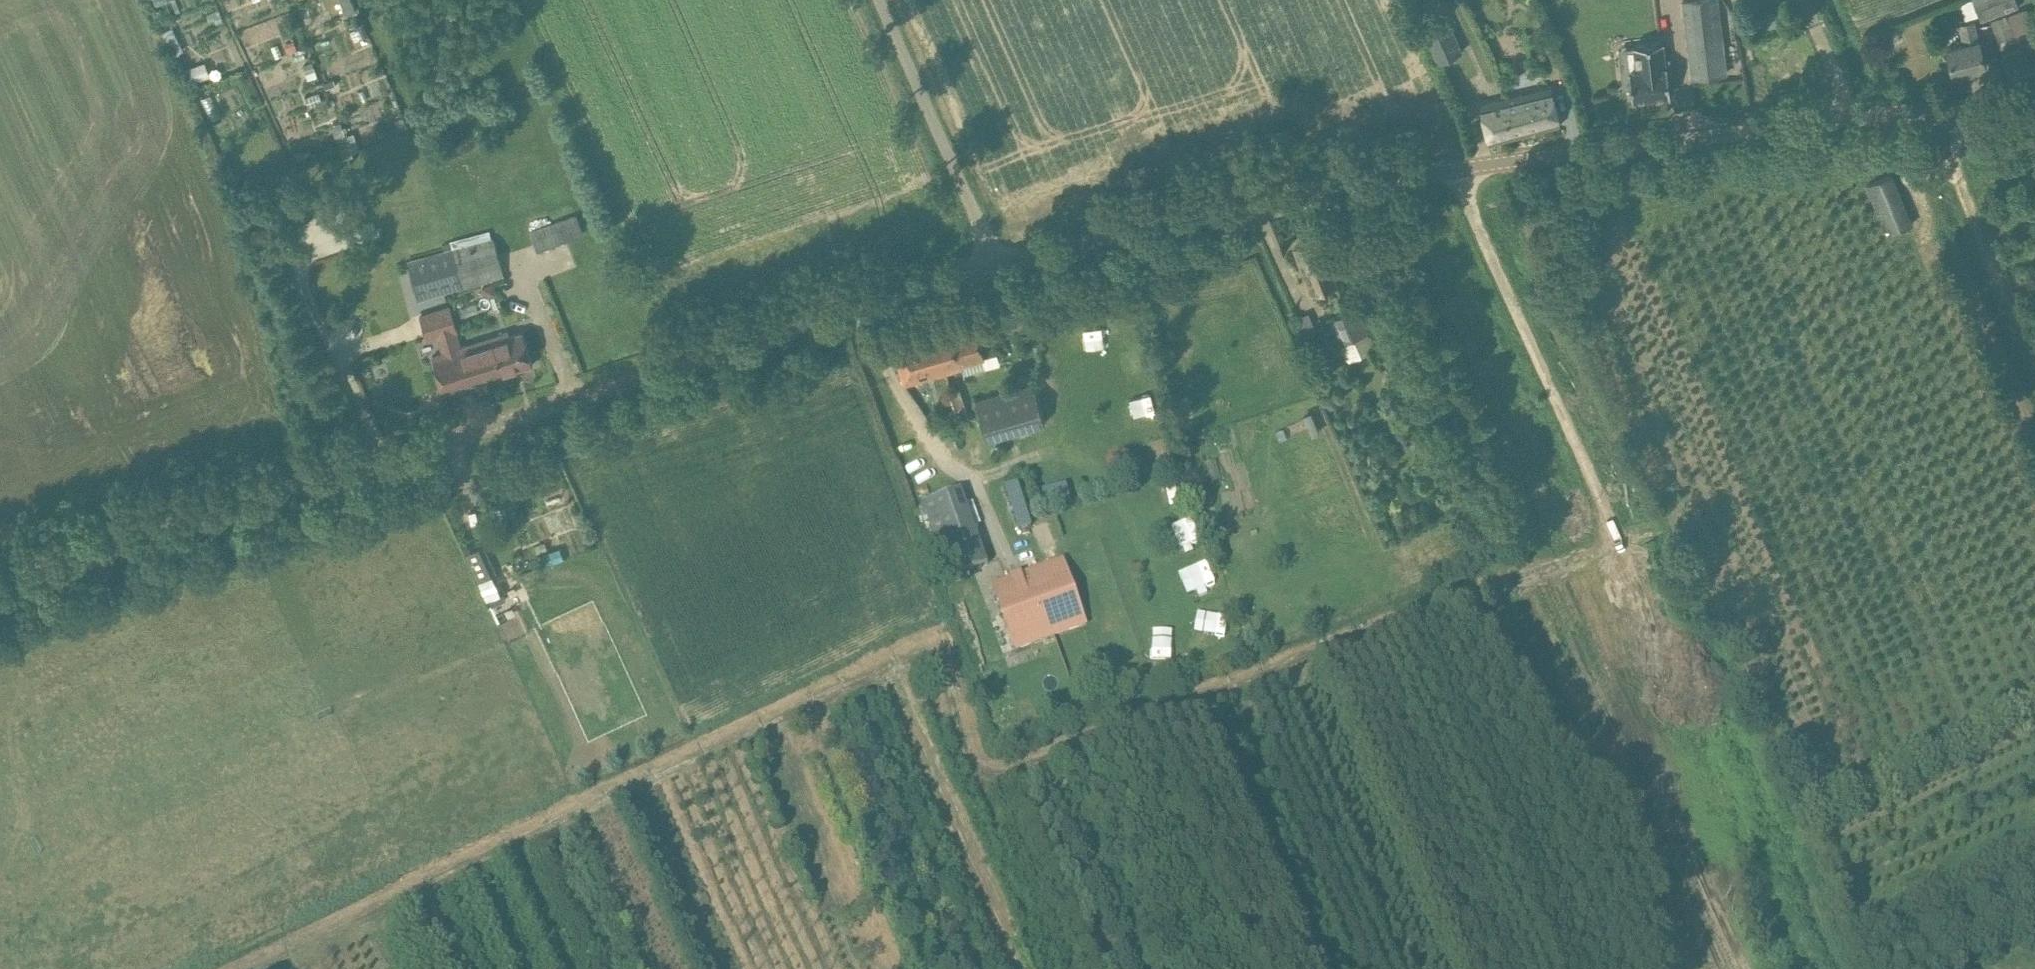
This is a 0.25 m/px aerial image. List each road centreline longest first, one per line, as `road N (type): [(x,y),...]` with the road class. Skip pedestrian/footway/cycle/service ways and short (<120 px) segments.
road 1 (unclassified): [(0,587),(996,267)]
road 2 (unclassified): [(1805,968),(1454,168)]
road 3 (unclassified): [(1454,168),(1936,114)]
road 4 (unclassified): [(996,267),(1245,203),(1454,168)]
road 5 (unclassified): [(996,267),(875,0)]
road 6 (unclassified): [(2034,328),(1936,114)]

